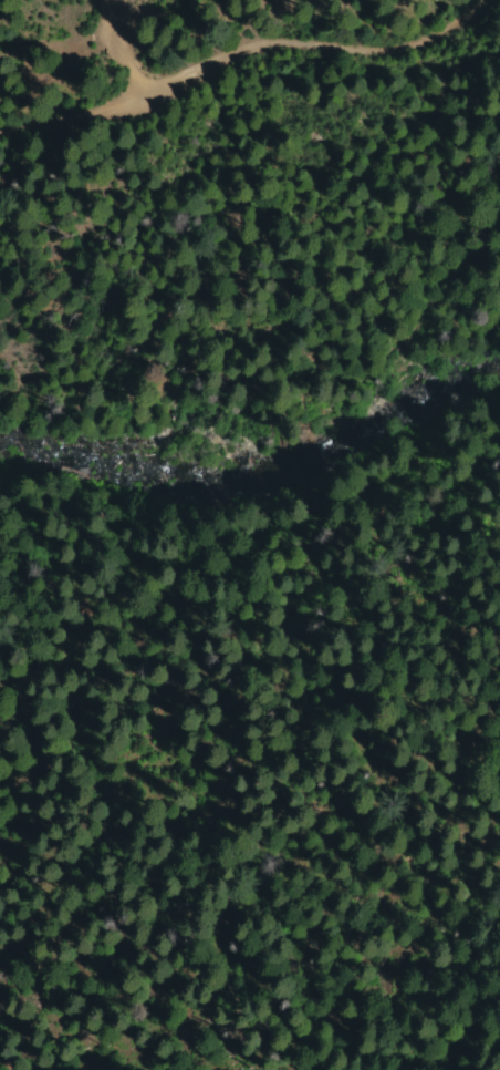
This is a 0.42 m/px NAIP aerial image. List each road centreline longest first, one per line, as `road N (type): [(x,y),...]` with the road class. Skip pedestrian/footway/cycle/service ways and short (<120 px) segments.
road 1 (track): [(499,10),(404,50),(148,44),(0,7)]

